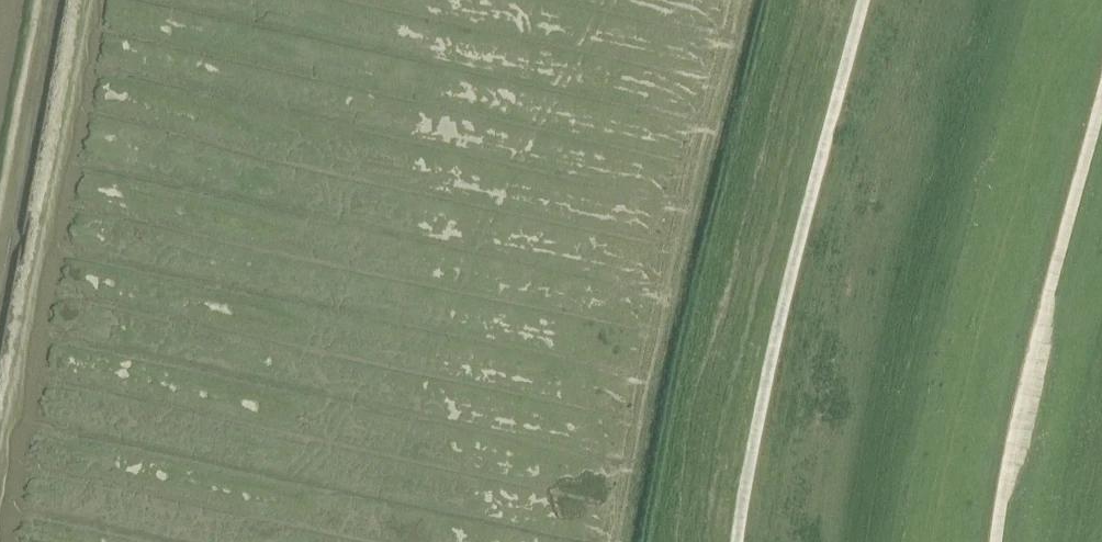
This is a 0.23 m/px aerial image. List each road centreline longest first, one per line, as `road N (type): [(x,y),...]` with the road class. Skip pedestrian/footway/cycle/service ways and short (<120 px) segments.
road 1 (track): [(738,541),(778,326),(865,0)]

